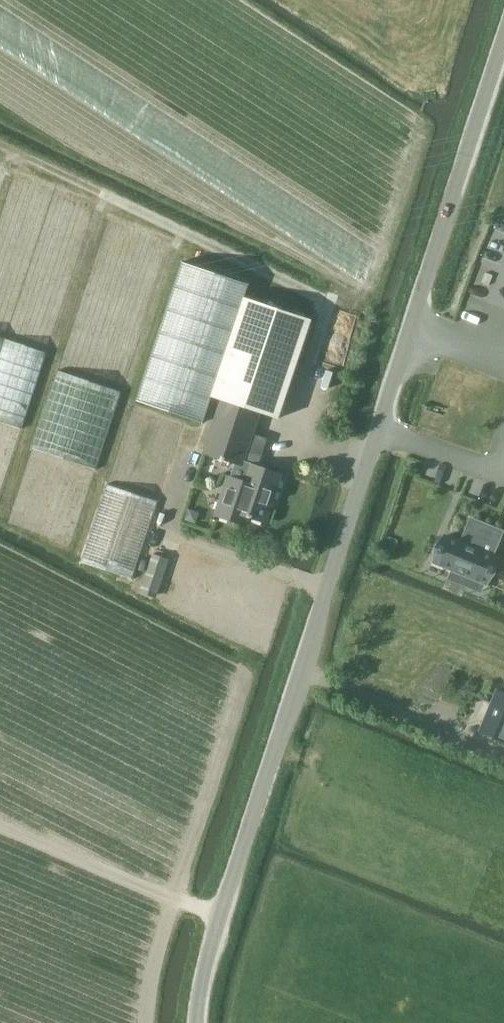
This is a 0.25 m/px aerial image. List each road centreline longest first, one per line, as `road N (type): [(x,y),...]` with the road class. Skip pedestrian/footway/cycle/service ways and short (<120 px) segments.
road 1 (unclassified): [(198,1022),(211,948),(503,32)]
road 2 (track): [(0,819),(224,908)]

